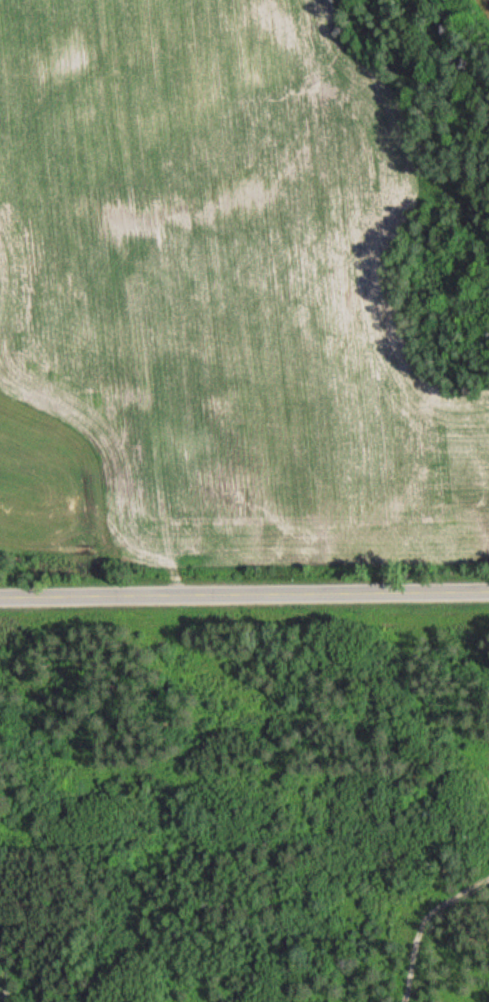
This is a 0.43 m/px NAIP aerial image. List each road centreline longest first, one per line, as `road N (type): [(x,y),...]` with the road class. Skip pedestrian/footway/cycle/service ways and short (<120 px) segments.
road 1 (residential): [(0,599),(488,593)]

